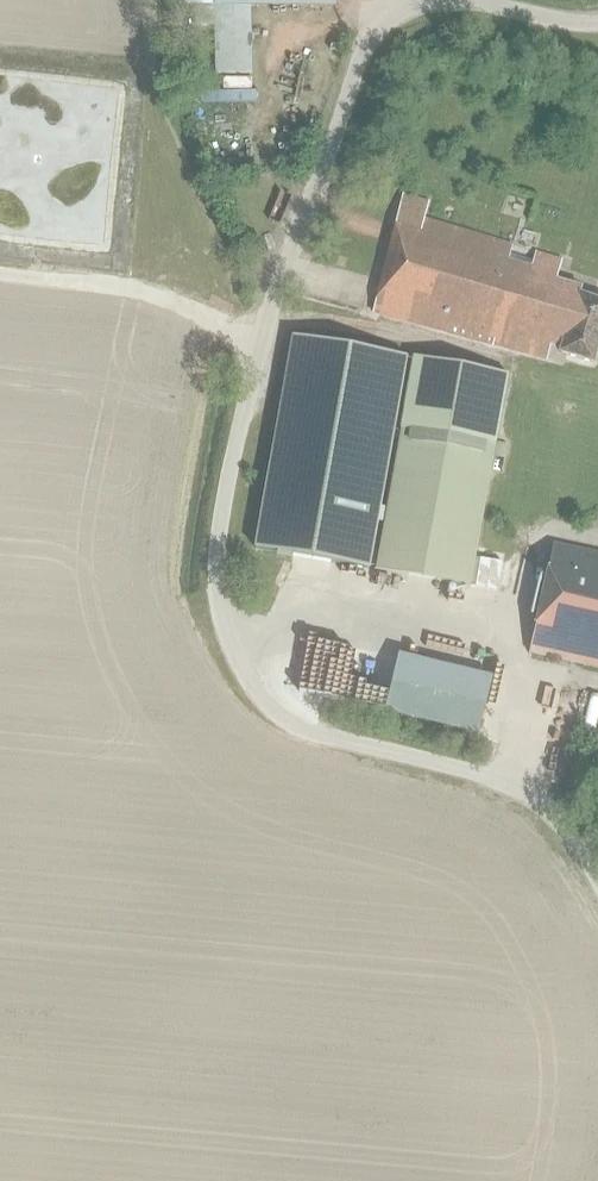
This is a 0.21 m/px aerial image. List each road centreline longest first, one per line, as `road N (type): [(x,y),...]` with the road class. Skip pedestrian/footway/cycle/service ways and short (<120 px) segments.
road 1 (unclassified): [(597,878),(566,823),(528,792),(432,759),(312,732),(262,697),(213,590),(260,340),(367,40),(395,12),(428,1),(517,6),(597,22)]

